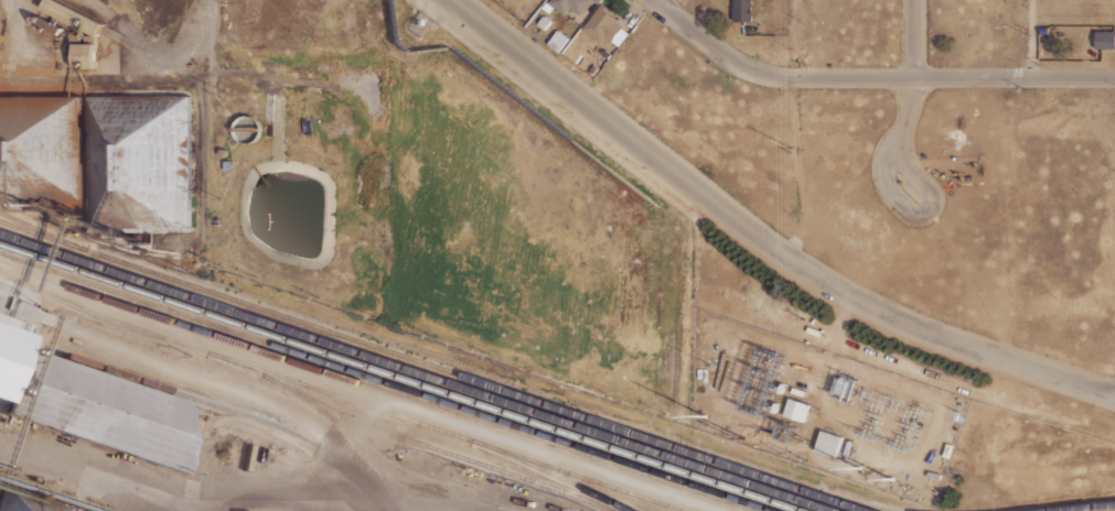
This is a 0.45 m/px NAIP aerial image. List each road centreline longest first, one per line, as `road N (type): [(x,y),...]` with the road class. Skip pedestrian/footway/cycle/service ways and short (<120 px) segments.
road 1 (residential): [(456,0),(829,285),(954,343),(1114,398)]
road 2 (residential): [(652,0),(769,77),(1114,78)]
road 3 (residential): [(893,150),(887,186),(913,214),(922,211),(926,188),(893,150)]
road 4 (residential): [(913,0),(910,96),(893,150)]

